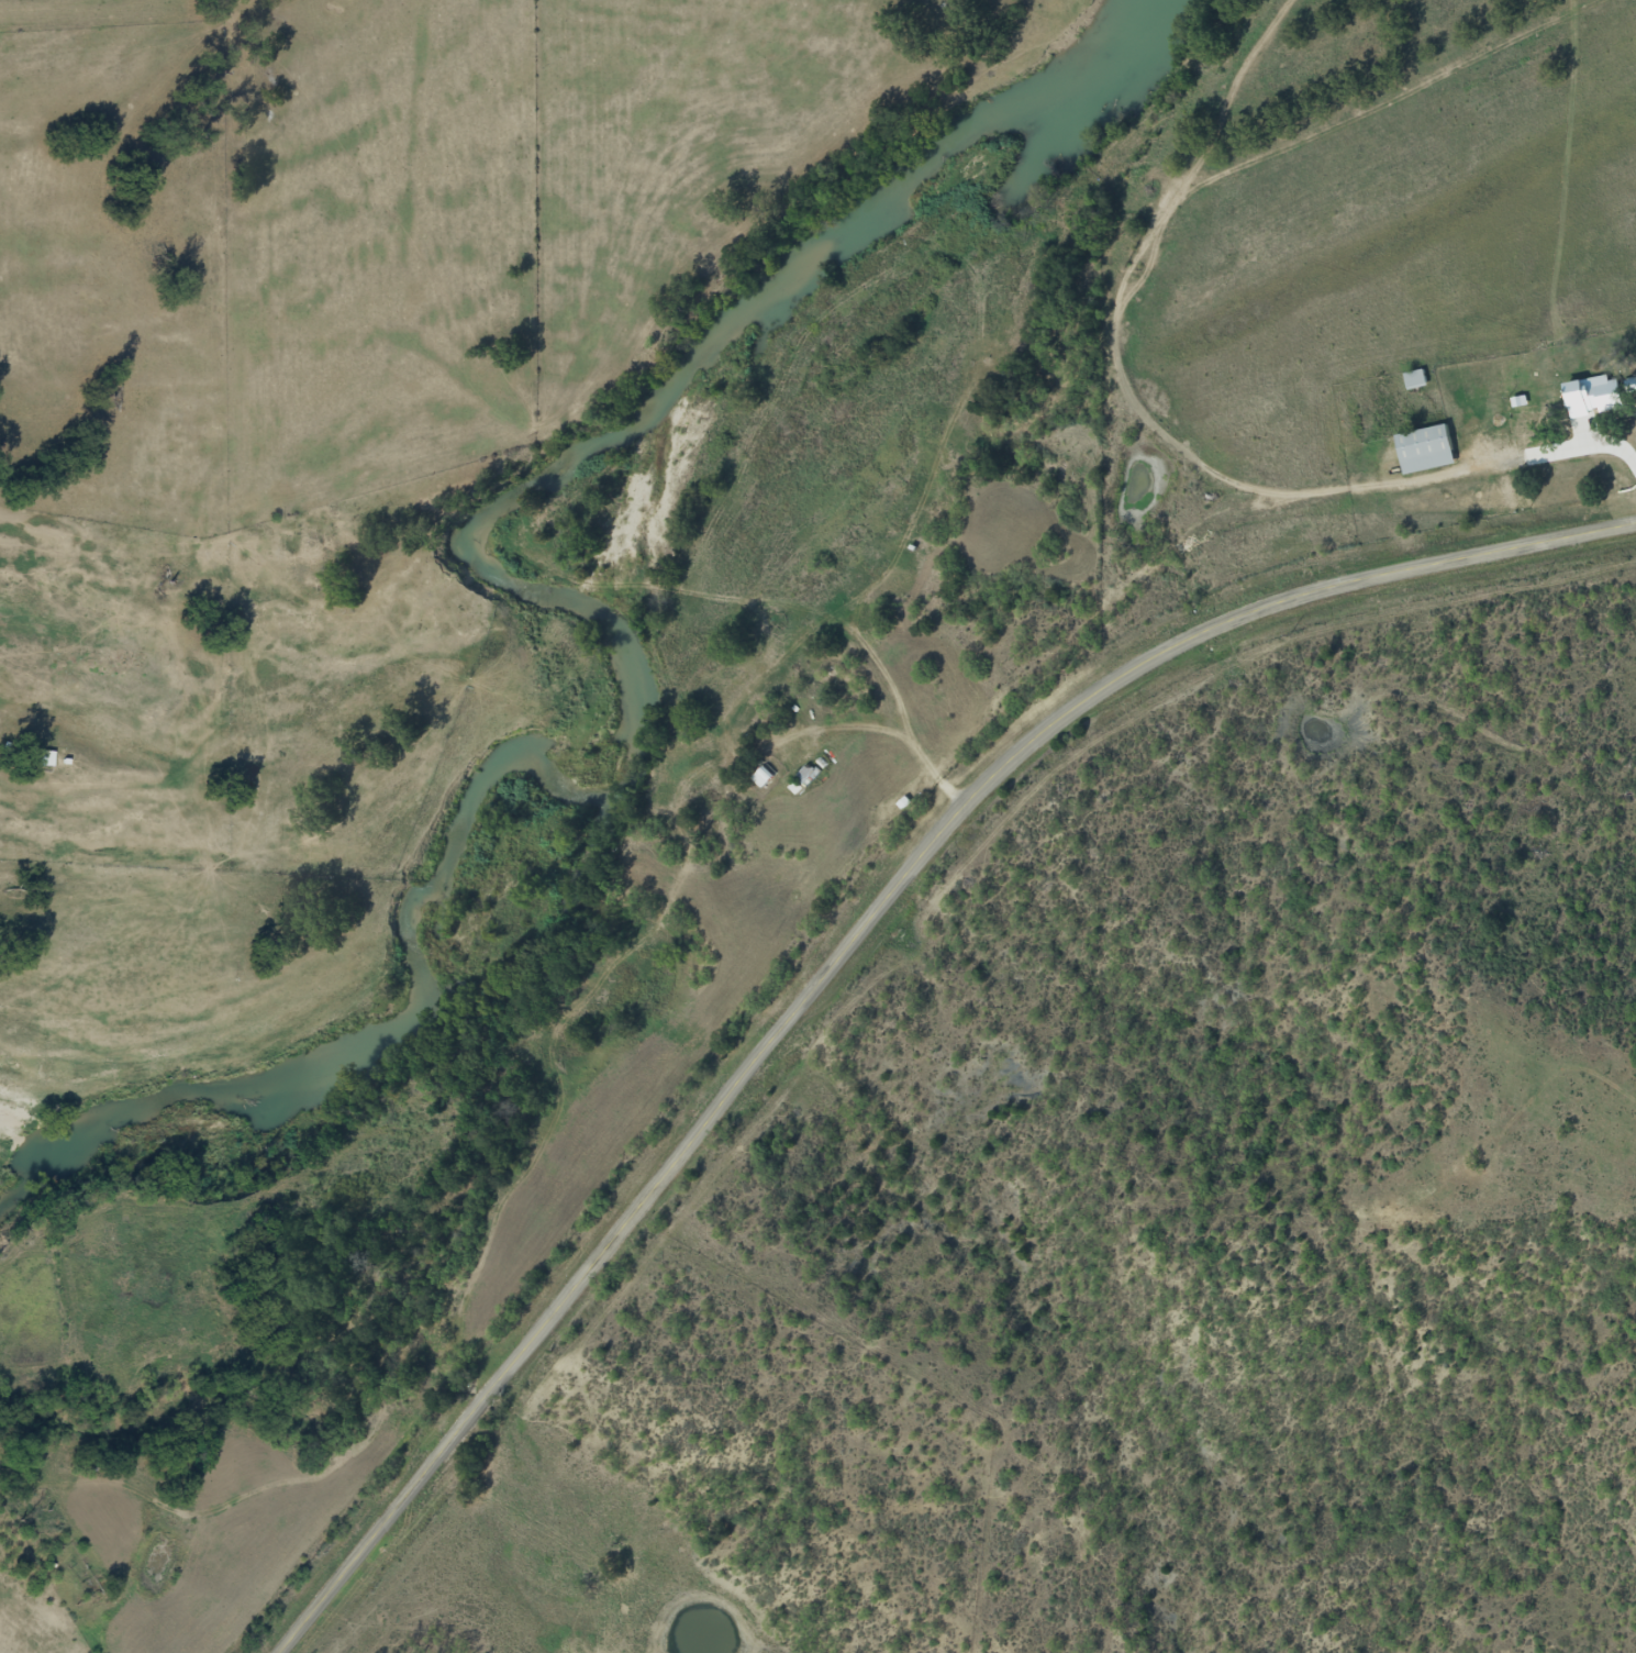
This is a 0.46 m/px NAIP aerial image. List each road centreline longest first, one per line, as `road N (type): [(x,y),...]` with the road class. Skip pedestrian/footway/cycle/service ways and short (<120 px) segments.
road 1 (tertiary): [(1635,521),(1390,570),(1235,613),(1110,678),(1024,742),(948,821),(274,1652)]

